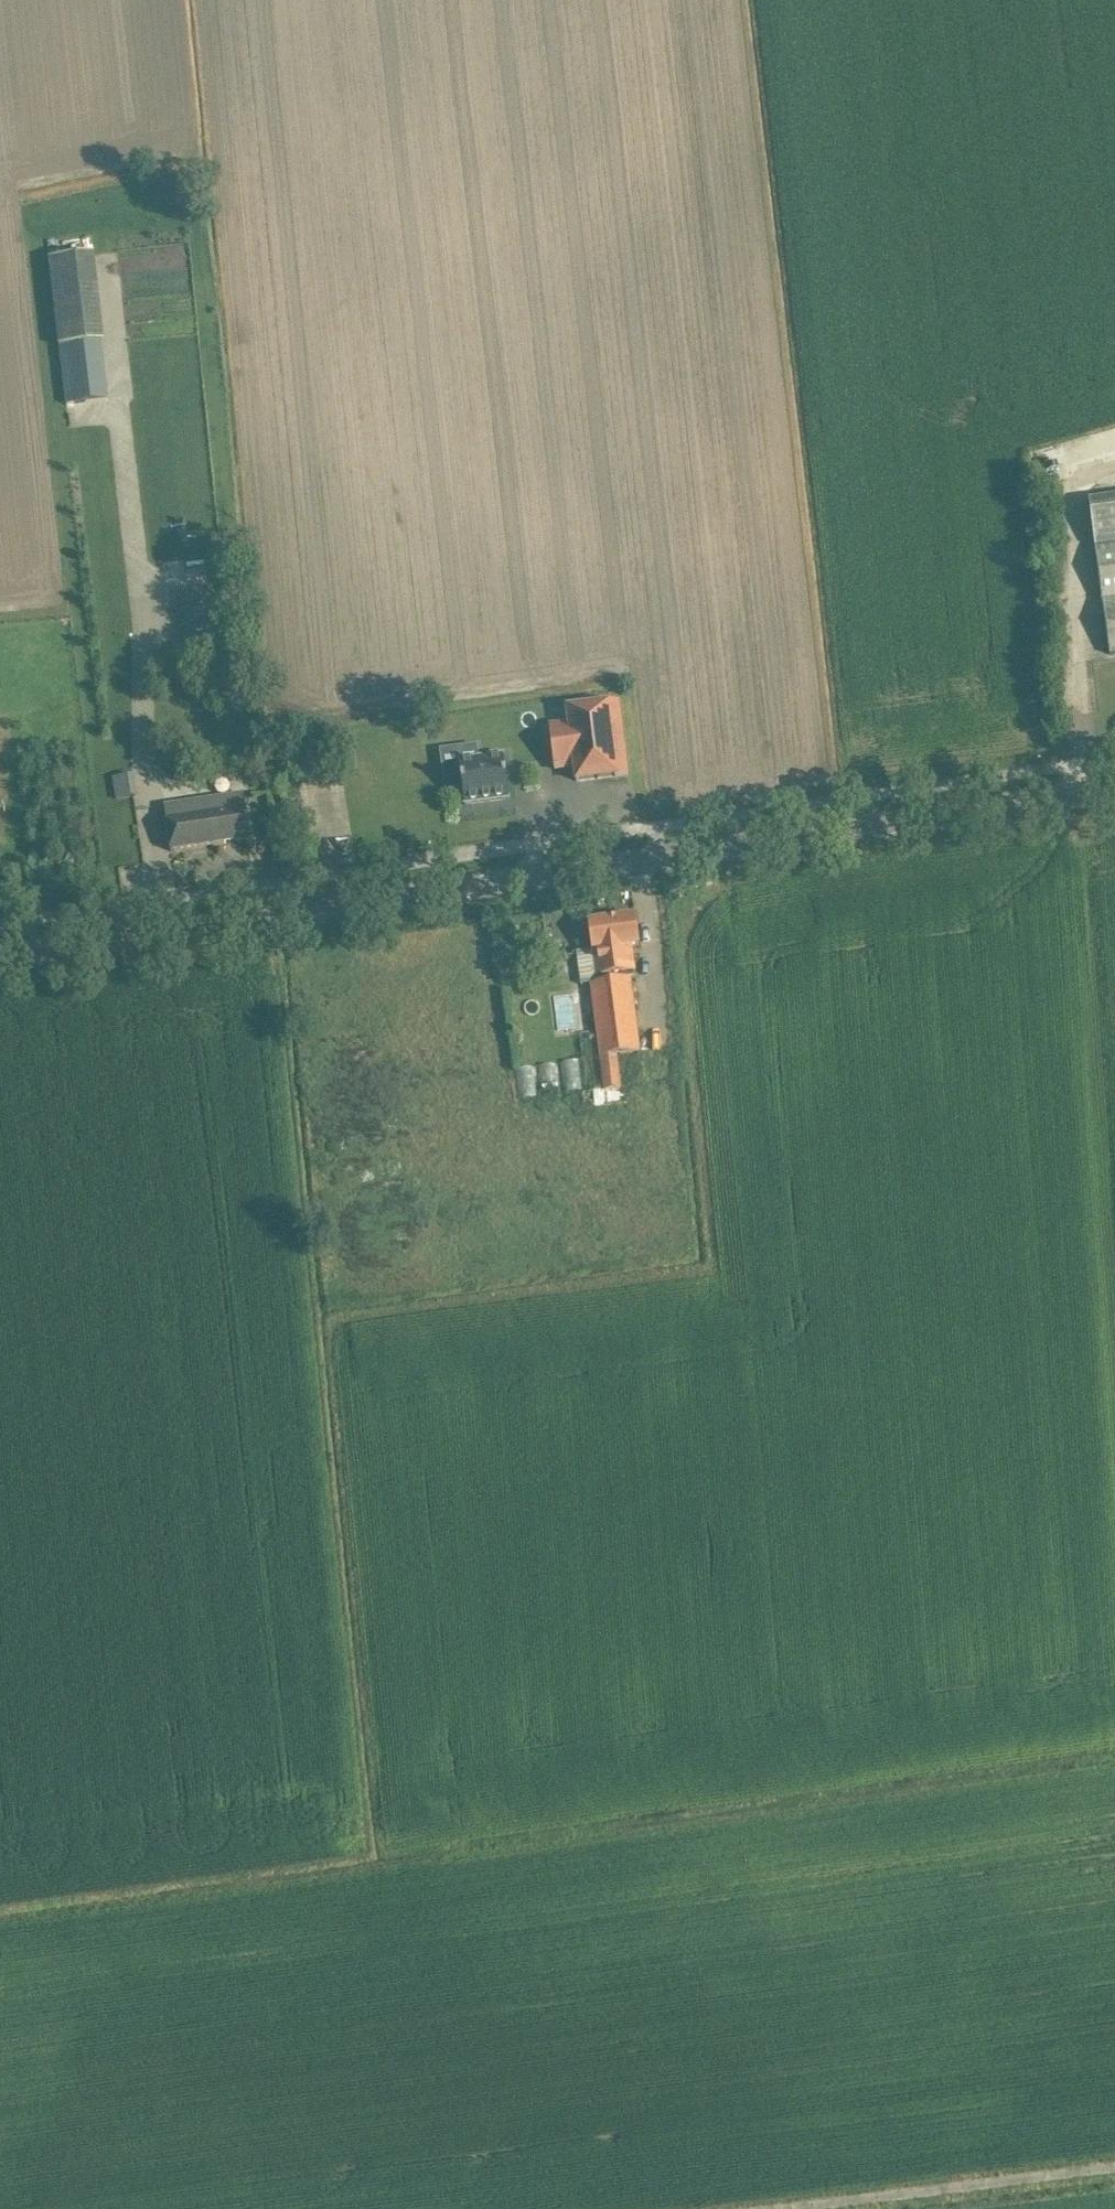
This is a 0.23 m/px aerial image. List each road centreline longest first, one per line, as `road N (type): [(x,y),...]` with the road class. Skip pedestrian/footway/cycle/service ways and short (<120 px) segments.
road 1 (tertiary): [(0,956),(1114,789)]
road 2 (track): [(811,2208),(1114,2169)]

